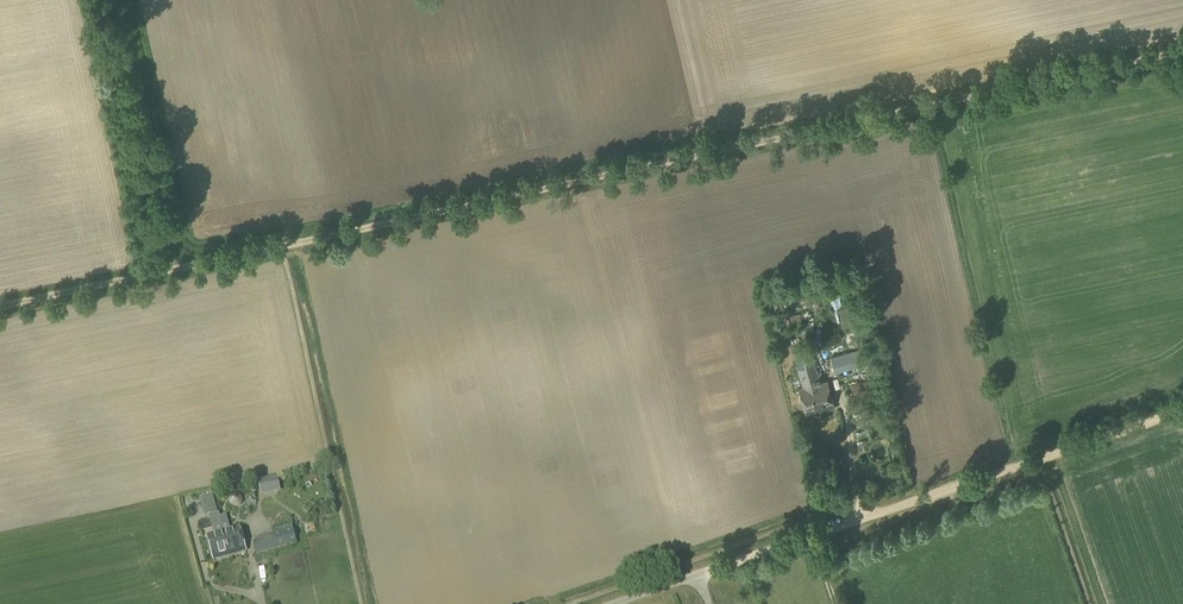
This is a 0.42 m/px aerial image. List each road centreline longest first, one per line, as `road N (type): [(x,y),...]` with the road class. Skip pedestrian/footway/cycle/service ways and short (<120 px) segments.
road 1 (track): [(1182,47),(286,249)]
road 2 (track): [(1182,409),(700,577)]
road 3 (track): [(286,249),(0,311)]

